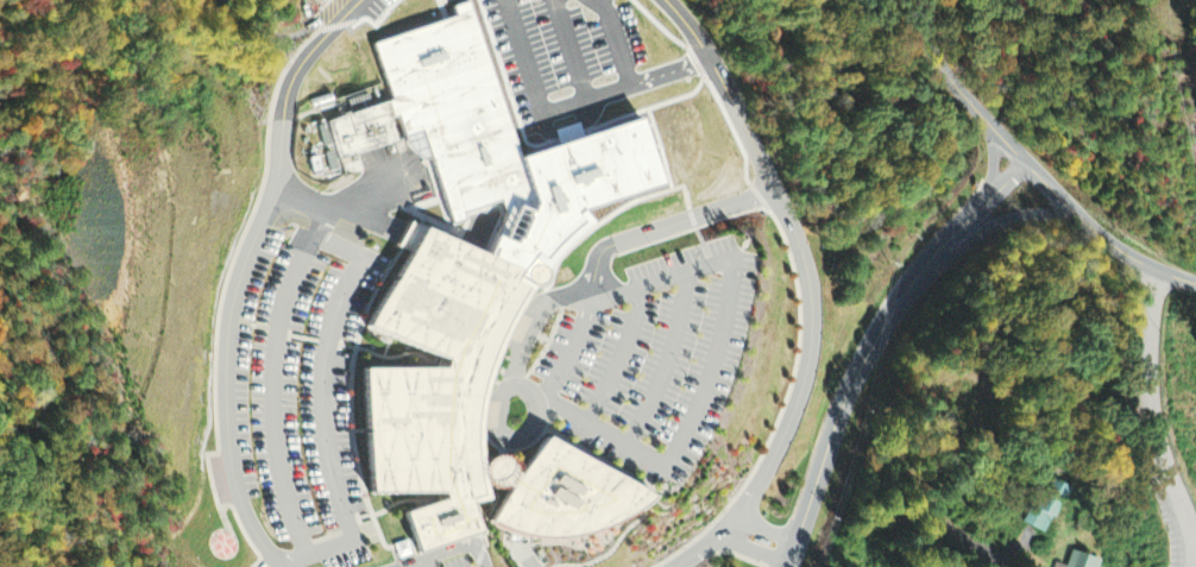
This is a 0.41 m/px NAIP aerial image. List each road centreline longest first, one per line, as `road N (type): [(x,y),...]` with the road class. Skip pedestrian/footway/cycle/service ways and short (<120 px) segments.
road 1 (residential): [(788,566),(835,430),(895,310),(933,258),(1028,163)]
road 2 (residential): [(919,0),(943,68),(1028,163),(1107,237),(1195,282)]
road 3 (track): [(1034,566),(967,540),(906,475),(898,454),(900,410),(926,379),(967,370),(993,385)]
road 4 (residential): [(1164,270),(1151,313),(1150,392),(1194,536),(1192,566)]

